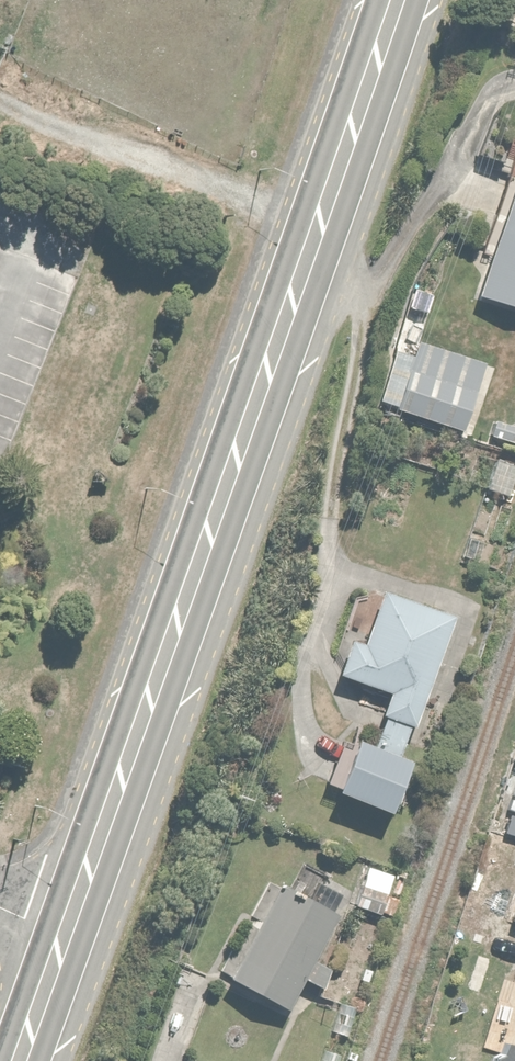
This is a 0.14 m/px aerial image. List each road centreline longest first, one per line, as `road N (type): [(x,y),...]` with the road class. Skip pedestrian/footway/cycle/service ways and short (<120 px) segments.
road 1 (primary): [(22,1060),(402,0)]

